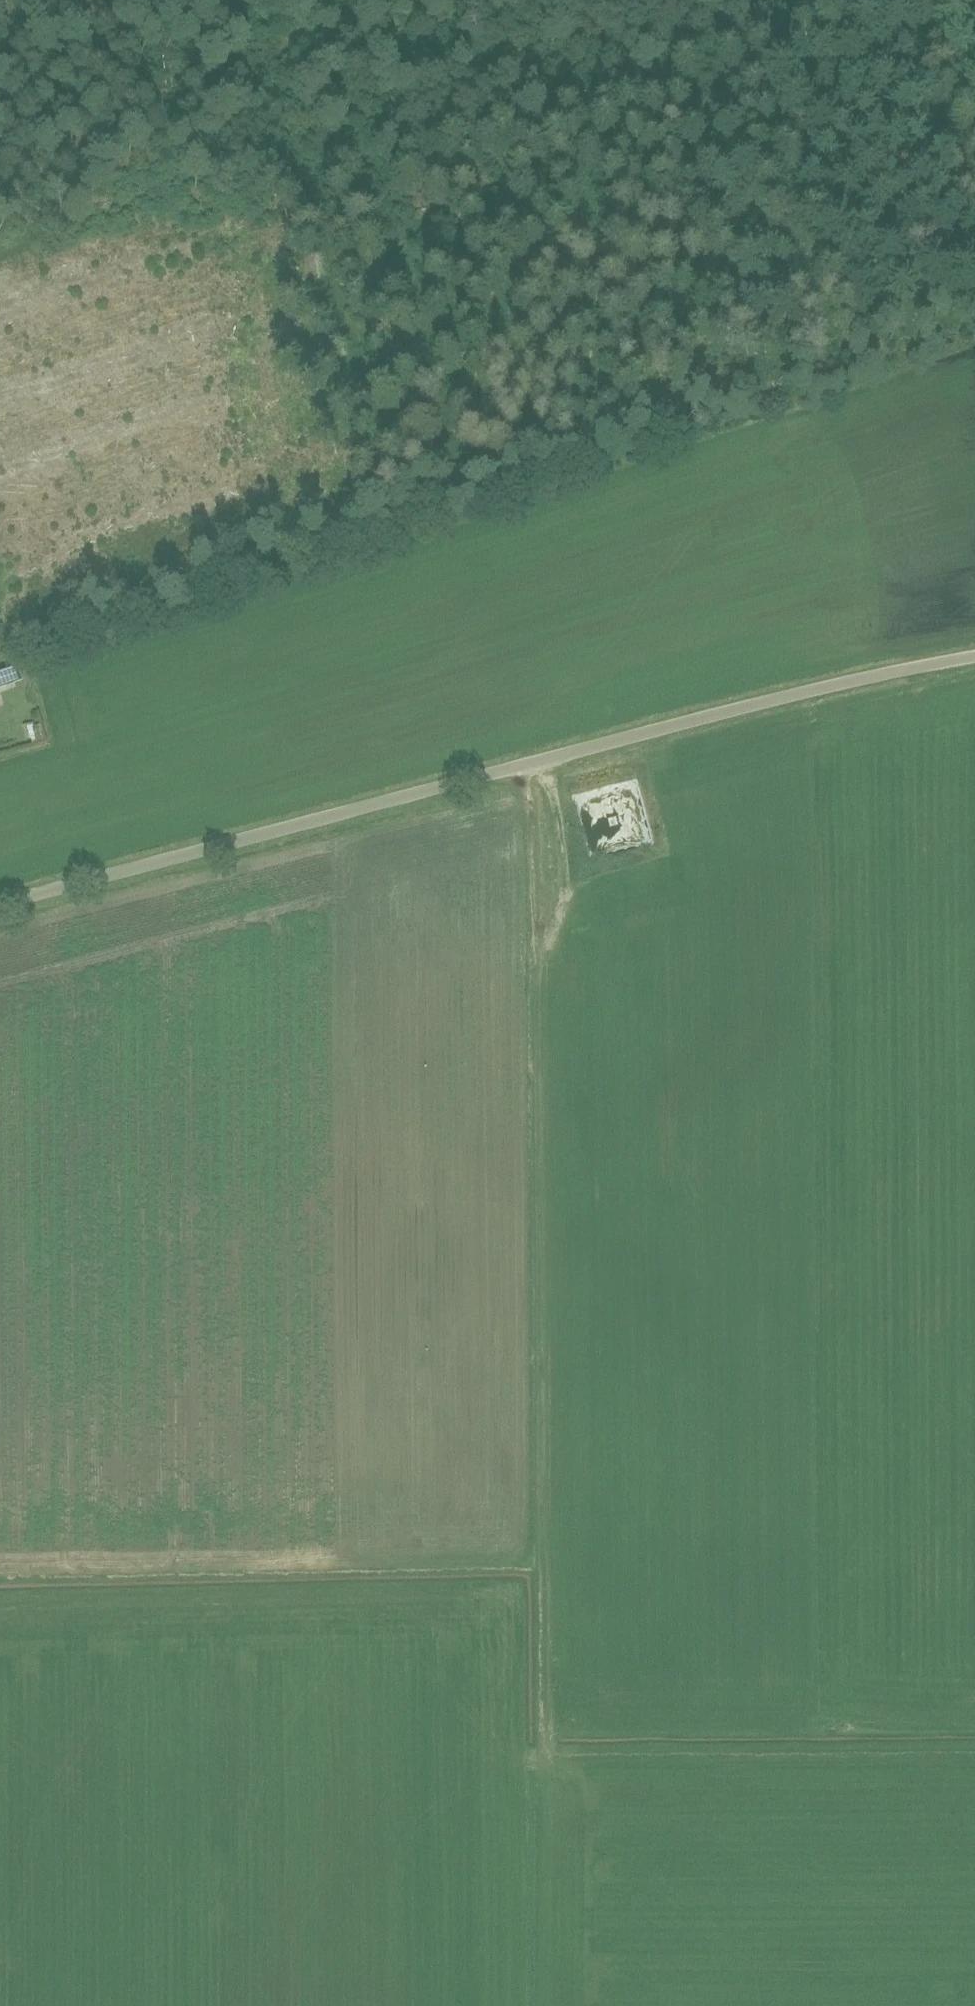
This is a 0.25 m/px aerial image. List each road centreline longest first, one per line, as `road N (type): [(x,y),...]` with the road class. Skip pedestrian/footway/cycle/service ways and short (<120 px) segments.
road 1 (unclassified): [(0,905),(656,732),(974,658)]

